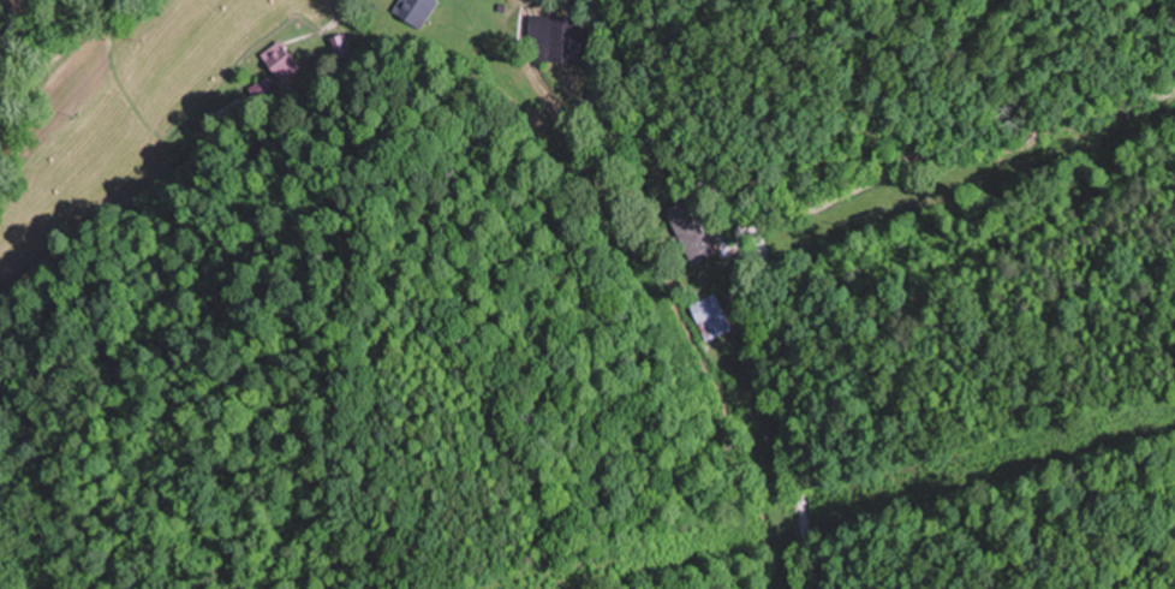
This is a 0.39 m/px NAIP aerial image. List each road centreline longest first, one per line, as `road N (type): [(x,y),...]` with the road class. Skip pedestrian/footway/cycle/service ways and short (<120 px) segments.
road 1 (residential): [(809,588),(765,254),(756,227),(660,139),(607,73),(595,0)]
road 2 (residential): [(756,227),(822,208),(924,156),(1079,127),(1174,90)]

